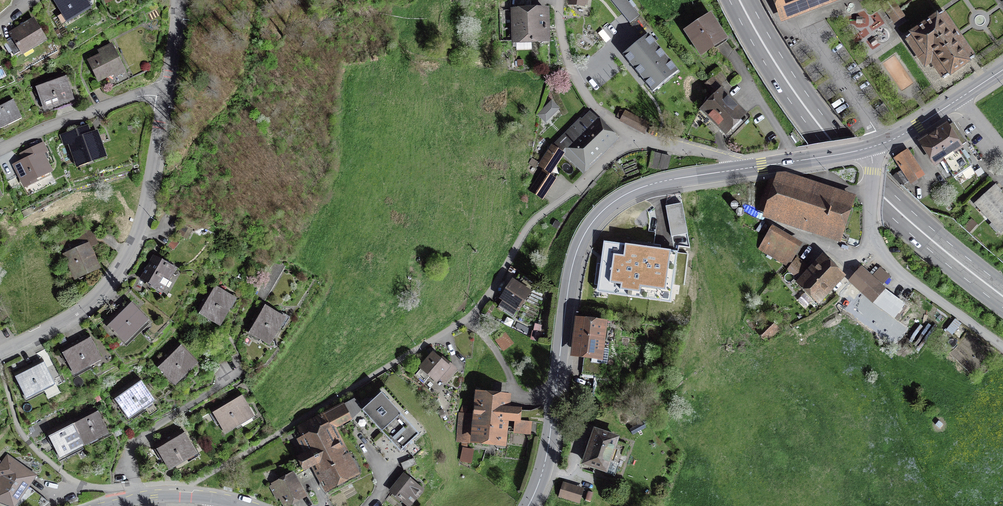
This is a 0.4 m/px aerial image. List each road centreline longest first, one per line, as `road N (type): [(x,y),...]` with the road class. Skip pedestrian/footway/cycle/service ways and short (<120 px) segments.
road 1 (tertiary): [(736,170),(642,188),(589,227),(574,260),(547,453),(528,505)]
road 2 (secondary): [(740,0),(789,84),(868,183),(1002,297)]
road 3 (residential): [(0,352),(80,310),(124,260),(146,206),(166,95)]
road 4 (residential): [(736,170),(714,154),(638,140),(597,109),(566,53),(561,0)]
road 5 (unclassified): [(1002,347),(887,263),(872,233),(867,149)]
road 6 (residential): [(166,95),(87,112),(0,150)]
road 7 (tertiary): [(1002,70),(867,149)]
road 8 (residential): [(248,505),(155,495),(110,505)]
road 9 (tertiary): [(867,149),(736,170)]

